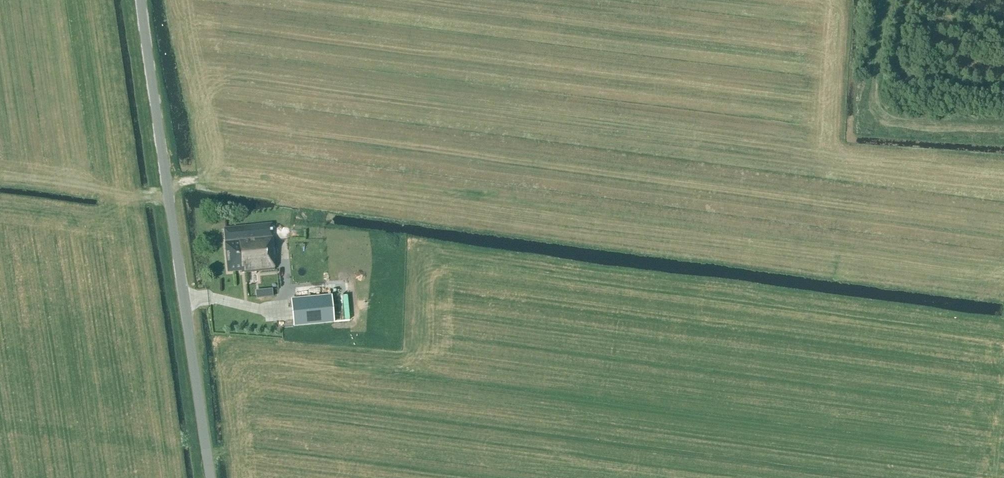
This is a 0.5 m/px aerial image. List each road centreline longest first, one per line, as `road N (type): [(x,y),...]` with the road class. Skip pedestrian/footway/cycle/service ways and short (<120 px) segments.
road 1 (tertiary): [(206,477),(137,0)]
road 2 (track): [(884,0),(878,111),(1003,125)]

